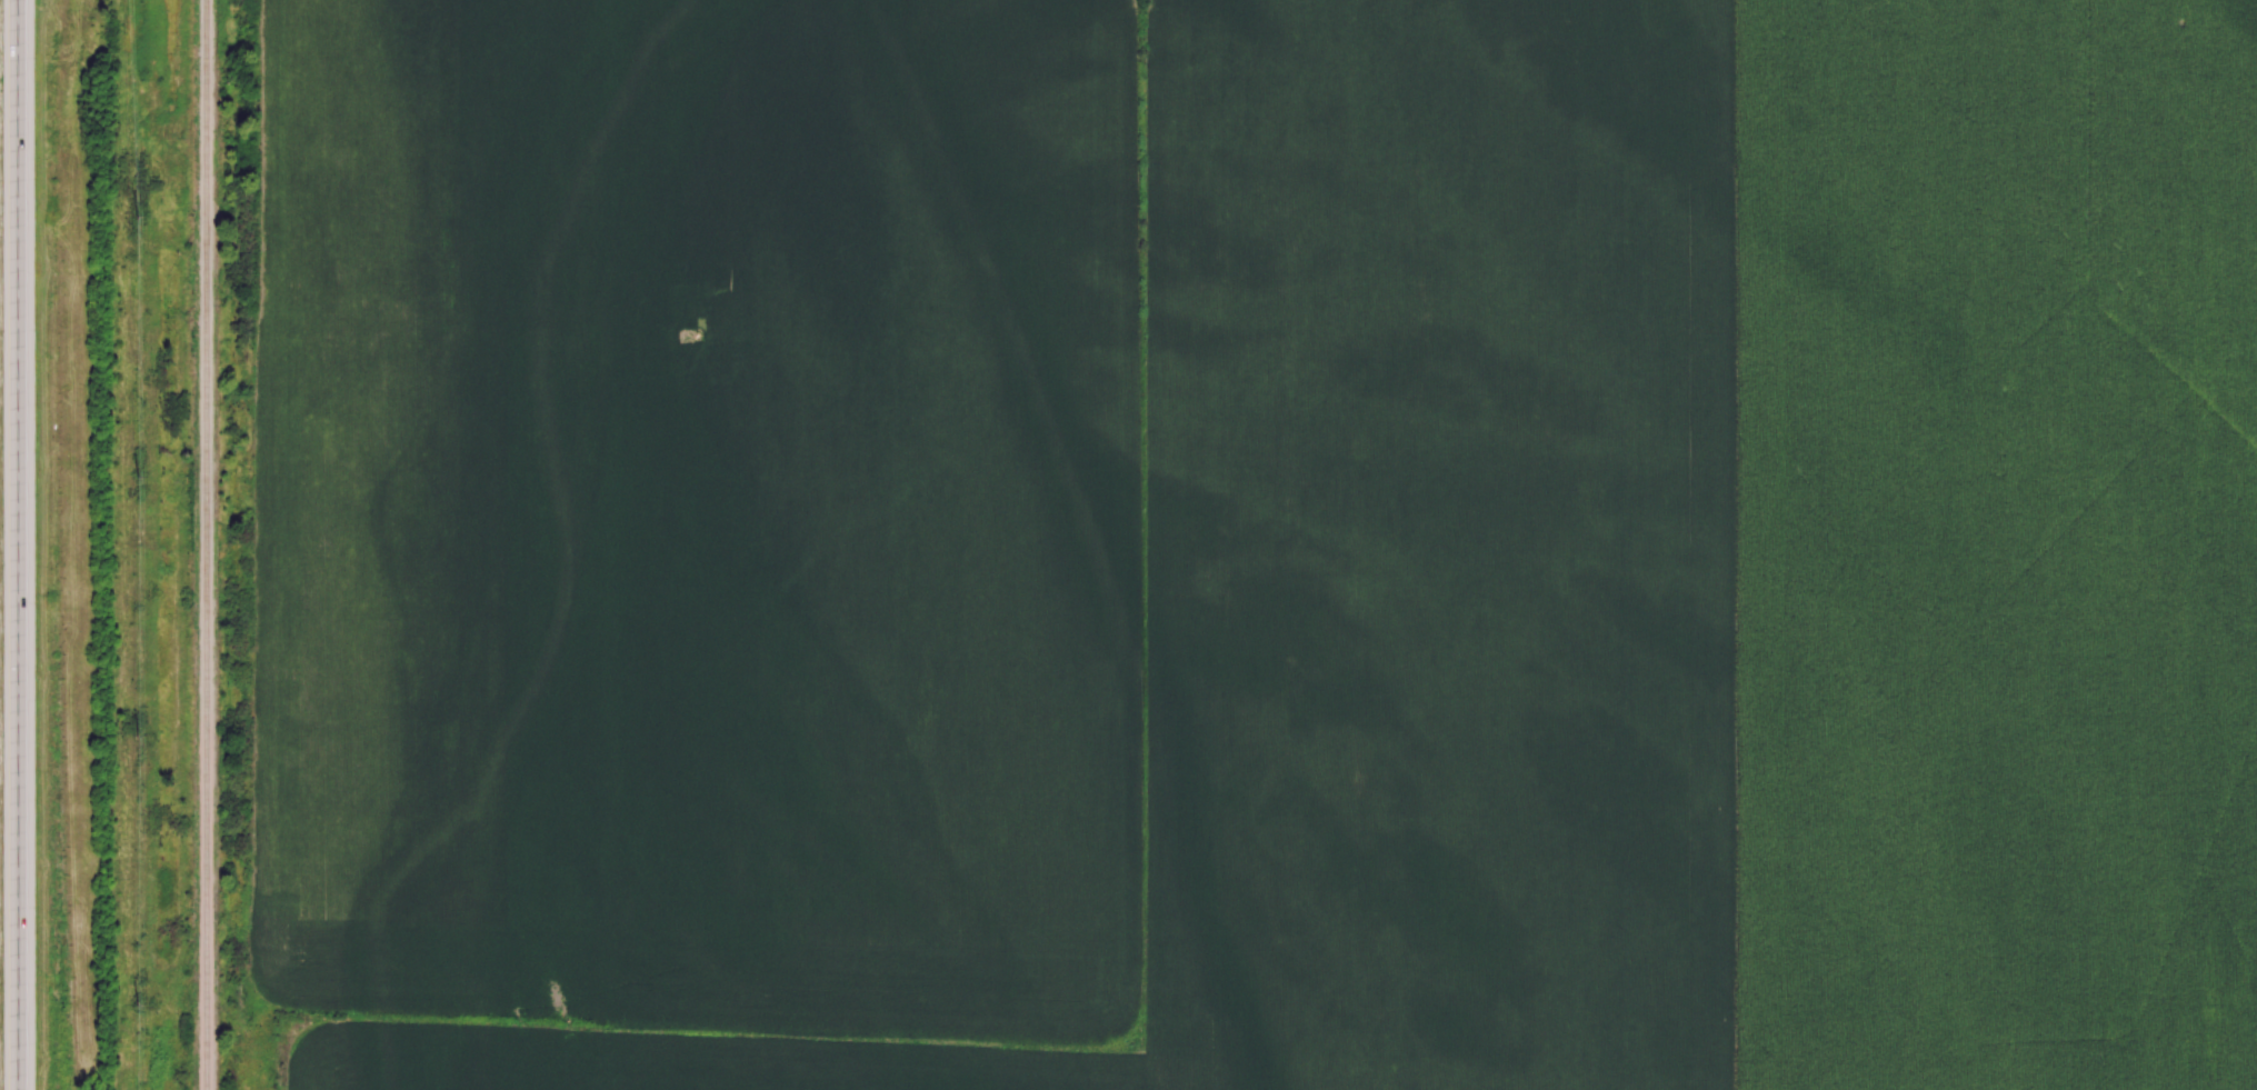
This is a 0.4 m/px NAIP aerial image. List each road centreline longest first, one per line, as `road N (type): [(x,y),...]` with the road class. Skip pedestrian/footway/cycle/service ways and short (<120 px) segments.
road 1 (motorway): [(18,1089),(18,0)]

